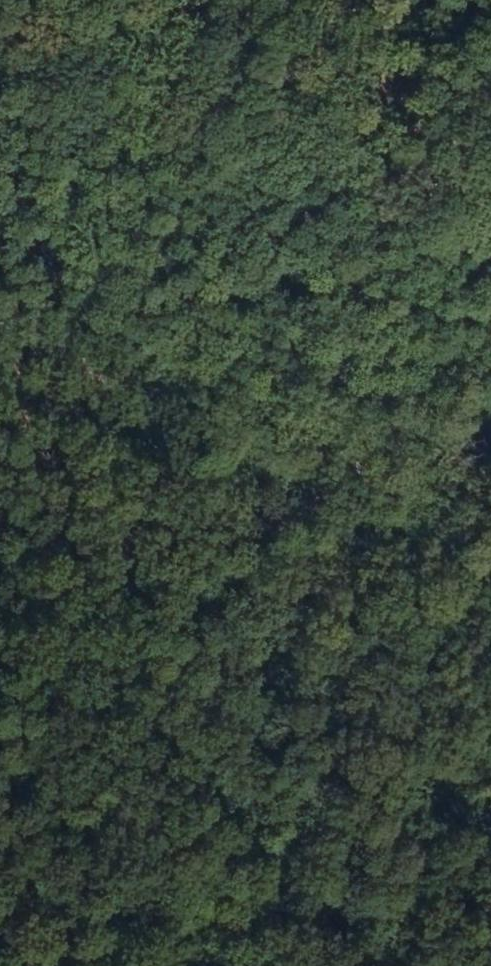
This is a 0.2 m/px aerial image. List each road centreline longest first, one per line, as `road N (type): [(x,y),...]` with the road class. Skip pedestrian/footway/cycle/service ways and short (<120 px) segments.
road 1 (track): [(0,587),(179,688),(405,965)]
road 2 (track): [(490,524),(444,518),(0,340)]
road 3 (track): [(490,75),(381,0)]

